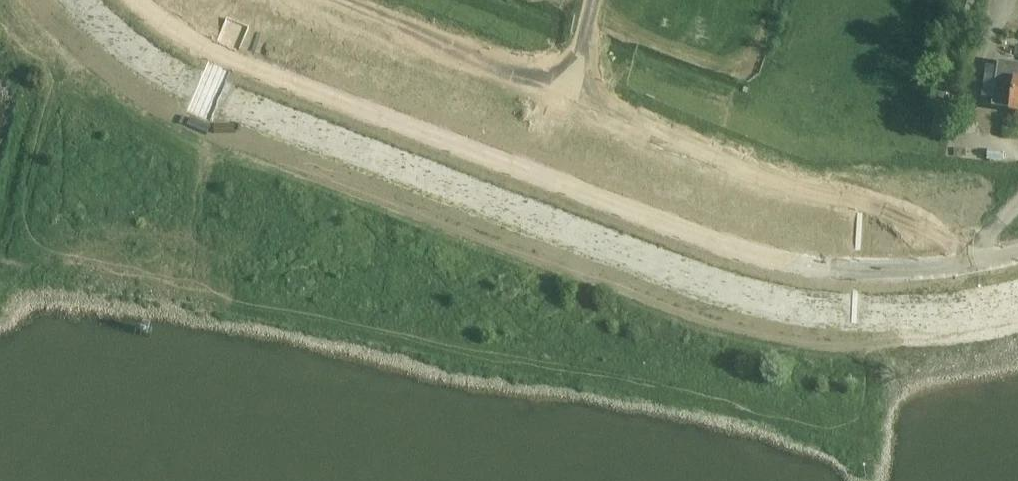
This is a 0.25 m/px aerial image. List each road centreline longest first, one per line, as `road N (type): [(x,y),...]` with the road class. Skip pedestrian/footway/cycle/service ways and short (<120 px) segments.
road 1 (track): [(97,44),(143,75),(710,291),(845,323),(1017,306)]
road 2 (unclassified): [(1017,252),(927,271),(868,272),(753,251),(231,56),(190,39),(142,0)]

